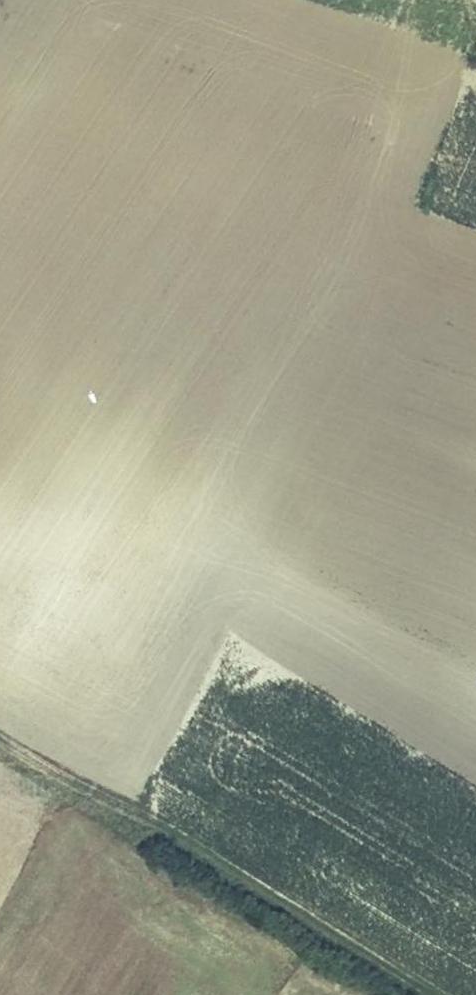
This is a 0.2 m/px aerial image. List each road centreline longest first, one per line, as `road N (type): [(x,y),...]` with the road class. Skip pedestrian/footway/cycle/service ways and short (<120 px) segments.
road 1 (track): [(449,994),(313,906),(0,739)]

